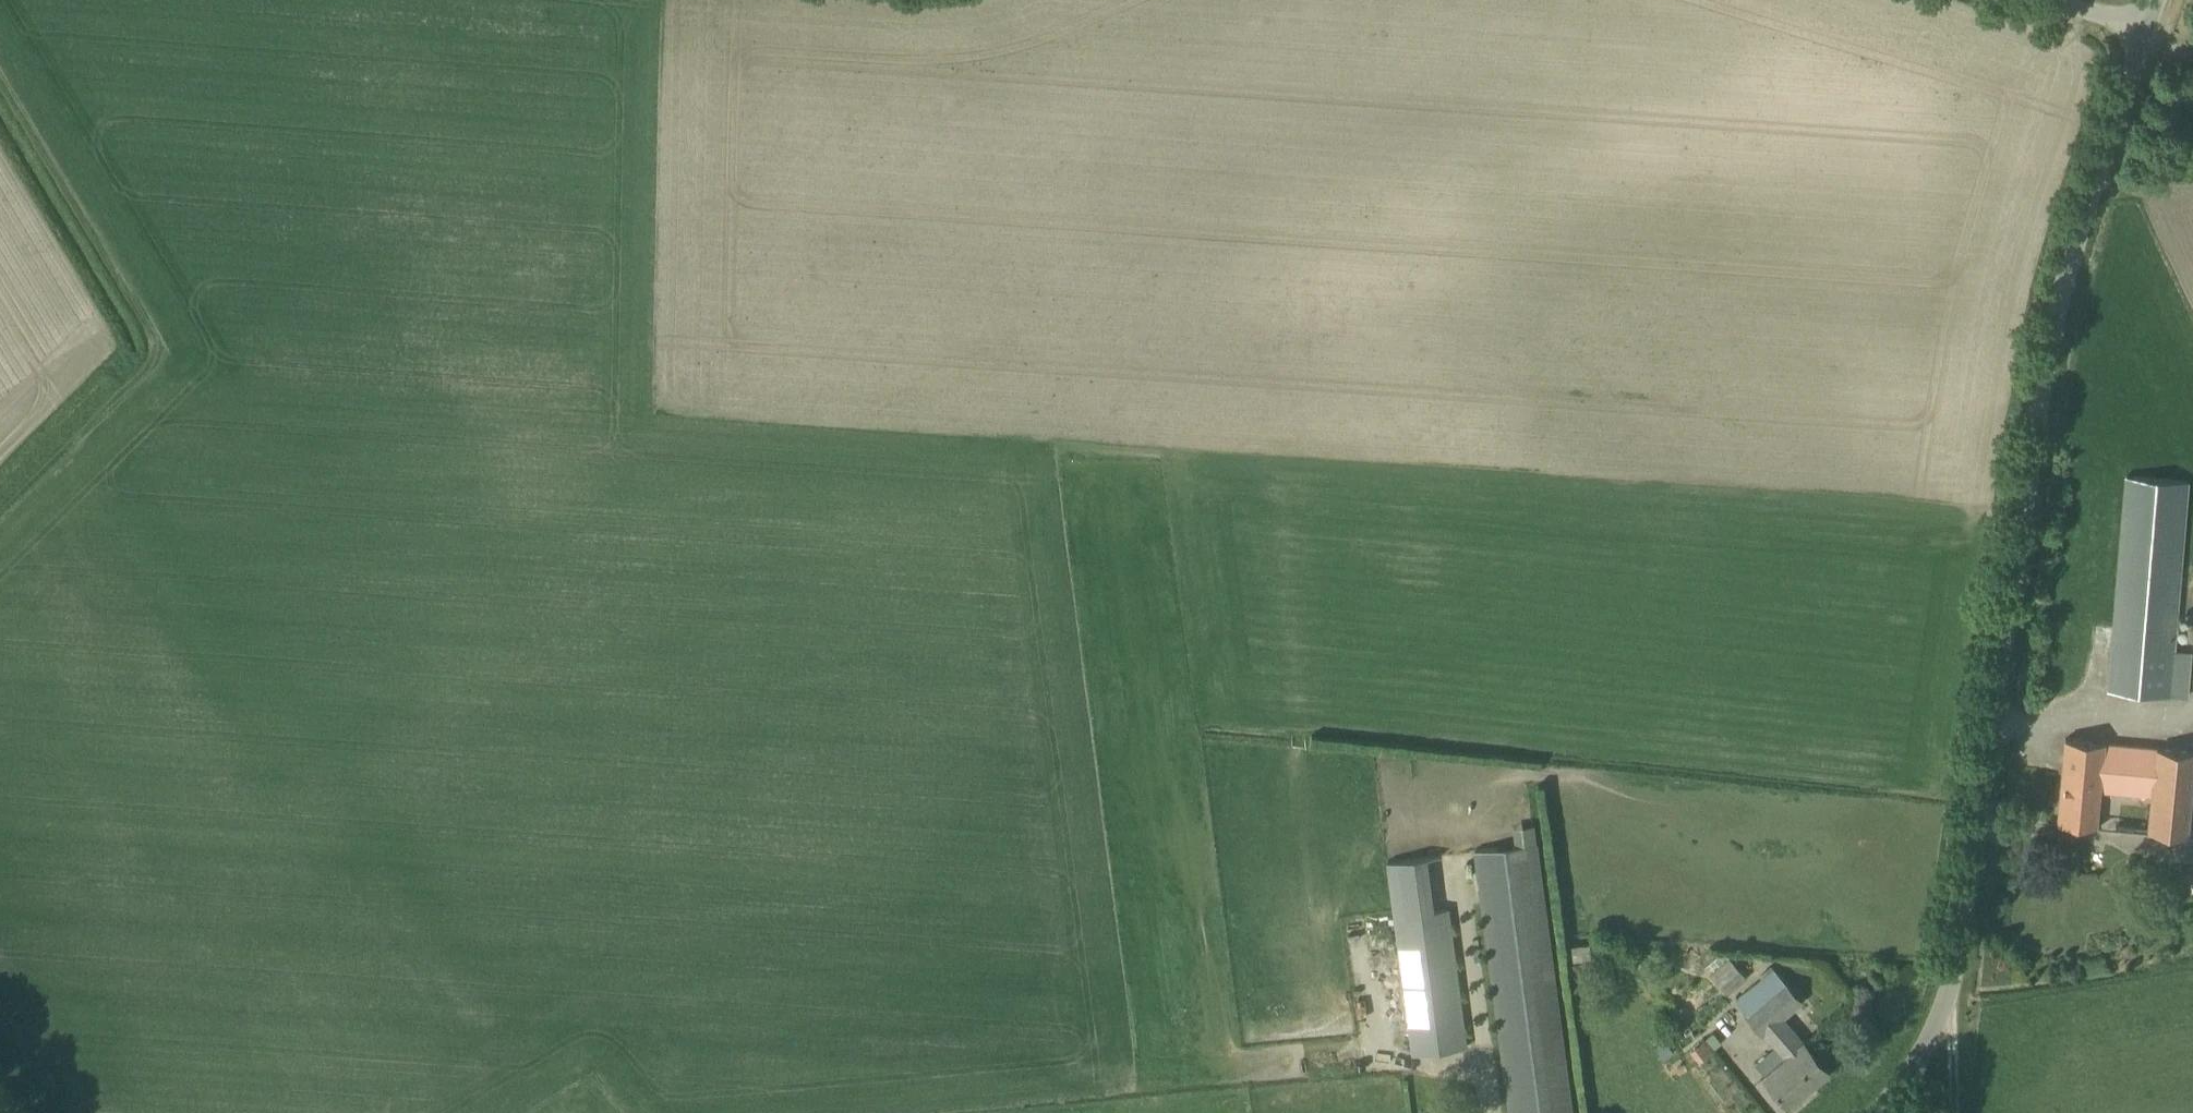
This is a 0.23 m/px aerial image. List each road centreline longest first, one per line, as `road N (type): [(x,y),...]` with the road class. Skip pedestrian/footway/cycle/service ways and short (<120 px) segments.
road 1 (unclassified): [(1877,1112),(1918,1057),(1949,992),(2057,308),(2148,28)]
road 2 (track): [(1955,1112),(1949,992)]

